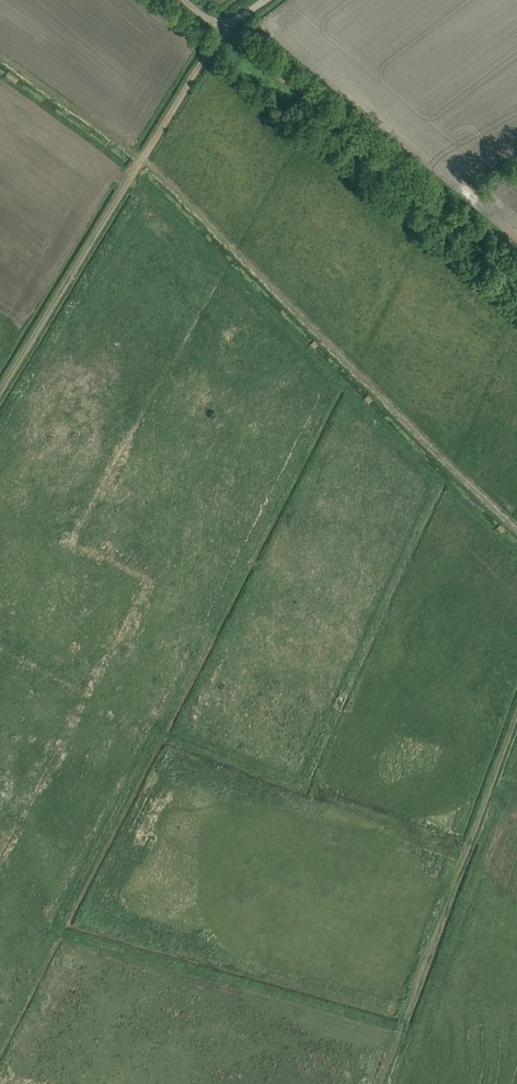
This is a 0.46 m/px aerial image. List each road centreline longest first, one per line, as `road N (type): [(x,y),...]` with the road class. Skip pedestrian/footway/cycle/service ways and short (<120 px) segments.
road 1 (track): [(143,159),(516,531)]
road 2 (track): [(223,31),(0,392)]
road 3 (track): [(379,1083),(516,713)]
road 4 (track): [(516,278),(223,31)]

